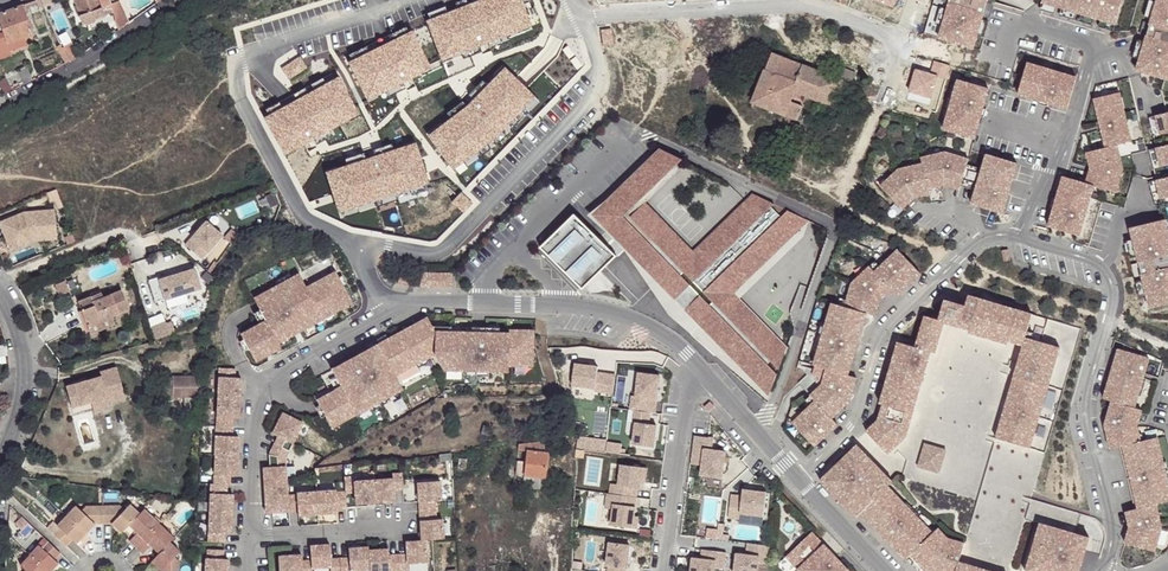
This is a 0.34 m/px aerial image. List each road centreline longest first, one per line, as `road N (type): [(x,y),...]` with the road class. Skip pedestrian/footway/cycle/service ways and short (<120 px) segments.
road 1 (residential): [(1099,570),(1113,534),(1085,408),(1111,291),(1099,266),(1014,238),(992,231),(979,239),(881,334),(849,427),(802,475)]
road 2 (residential): [(705,376),(685,352),(596,311),(410,302),(388,308),(272,379),(258,397),(247,570)]
road 3 (residential): [(705,376),(687,404),(664,570)]
road 4 (residential): [(0,297),(24,356),(25,389),(0,455)]
road 5 (residential): [(802,475),(705,376)]
road 6 (residential): [(886,570),(802,475)]

